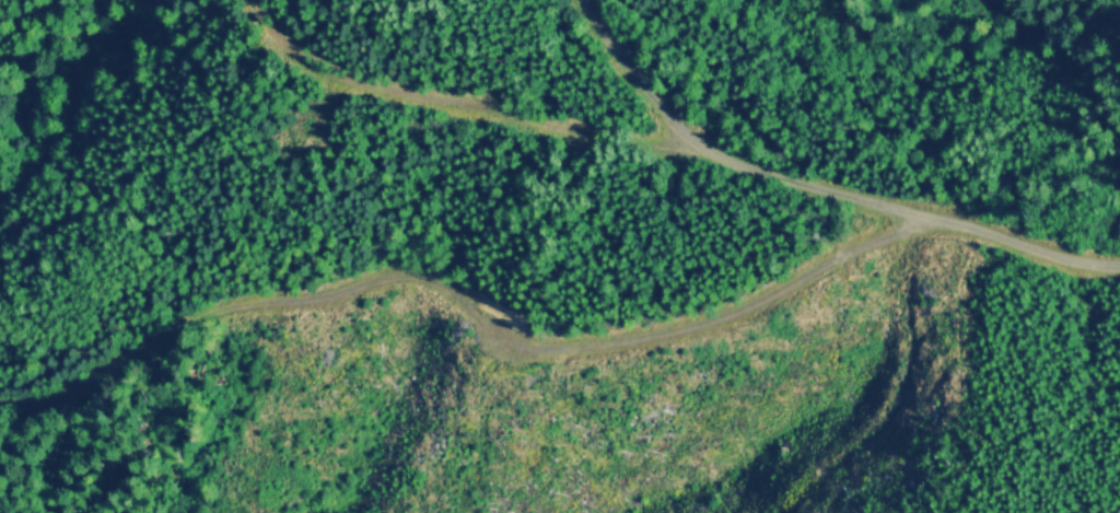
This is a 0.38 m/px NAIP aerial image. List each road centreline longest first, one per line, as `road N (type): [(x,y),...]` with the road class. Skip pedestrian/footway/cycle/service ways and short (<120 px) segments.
road 1 (track): [(0,410),(60,417),(289,315),(389,315),(523,341),(703,335),(784,288),(844,194)]
road 2 (residential): [(1119,257),(1063,260),(980,240),(673,137),(583,0)]
road 3 (track): [(673,137),(651,140),(487,112),(308,70),(248,19),(248,0)]
road 4 (track): [(0,57),(11,53),(52,68),(59,118),(35,173),(0,201)]

